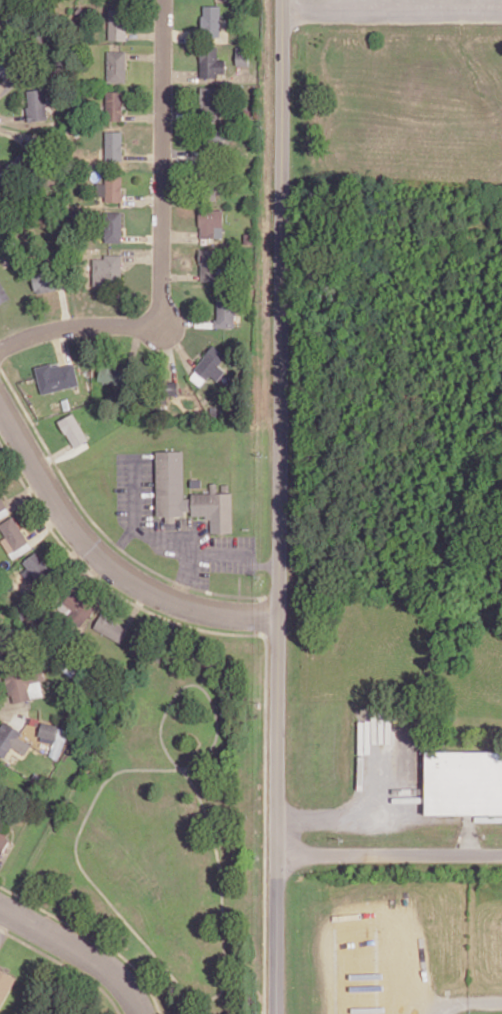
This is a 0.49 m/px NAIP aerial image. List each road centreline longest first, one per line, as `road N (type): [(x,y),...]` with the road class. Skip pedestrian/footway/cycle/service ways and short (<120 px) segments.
road 1 (residential): [(283,0),(276,1013)]
road 2 (residential): [(0,349),(67,328),(136,325),(162,315),(165,0)]
road 3 (residential): [(0,406),(69,522),(116,569),(204,612),(280,617)]
road 4 (residential): [(277,854),(501,854)]
road 5 (residential): [(283,7),(501,7)]
road 6 (residential): [(141,1013),(112,972),(0,908)]

